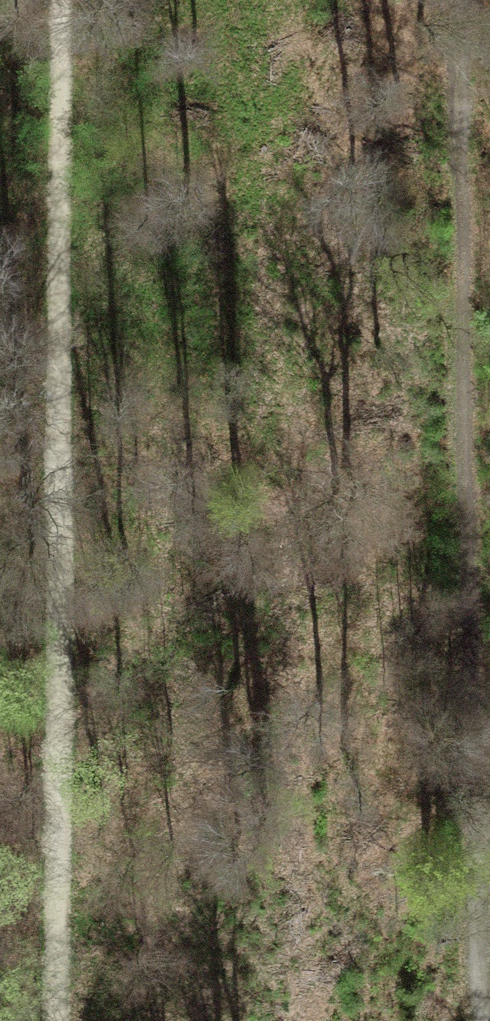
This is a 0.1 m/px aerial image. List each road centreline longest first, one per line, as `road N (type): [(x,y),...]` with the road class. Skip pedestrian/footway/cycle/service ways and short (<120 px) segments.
road 1 (track): [(55,1020),(61,0)]
road 2 (track): [(470,0),(470,1020)]

